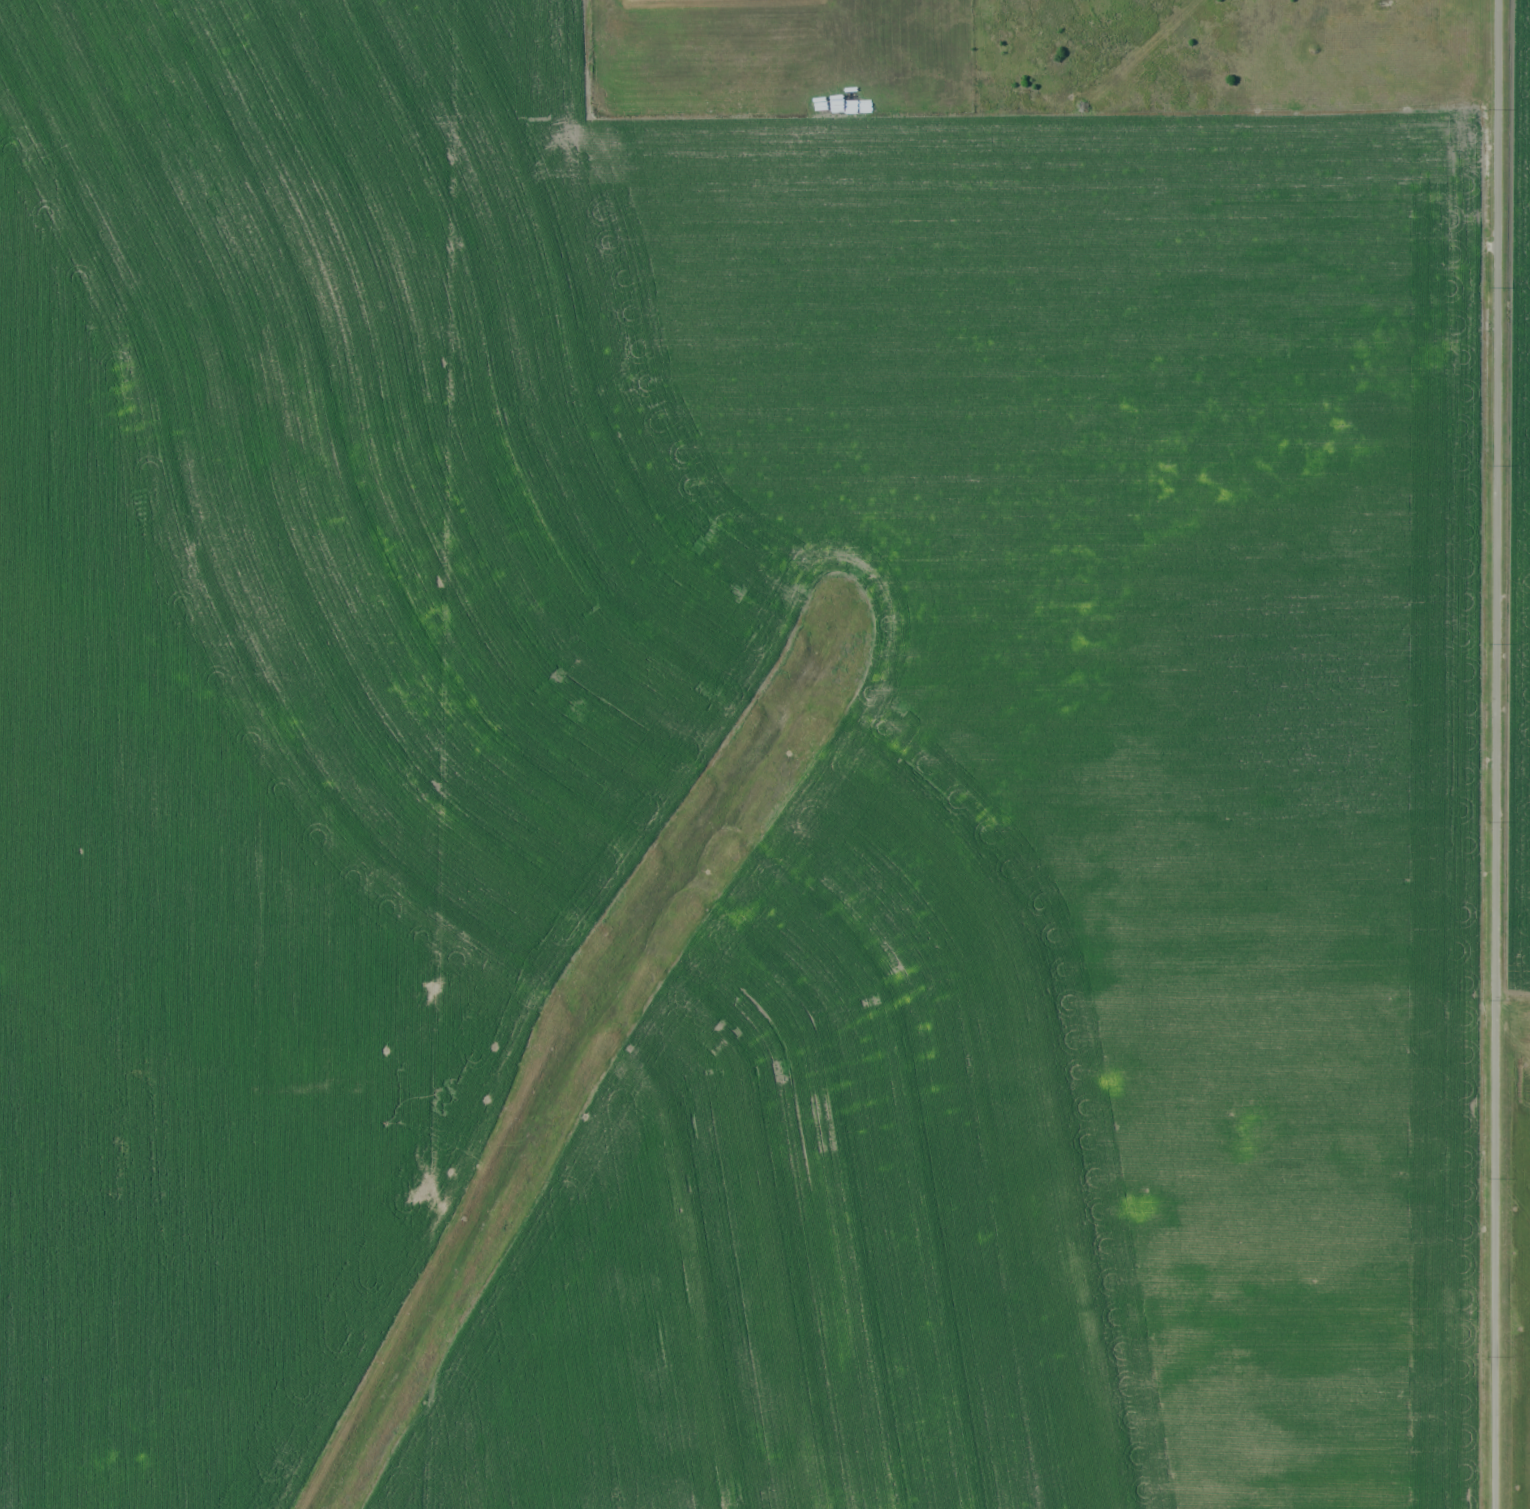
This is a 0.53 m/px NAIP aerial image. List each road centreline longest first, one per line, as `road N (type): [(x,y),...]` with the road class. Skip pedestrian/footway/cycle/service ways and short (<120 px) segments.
road 1 (residential): [(1496,0),(1495,1508)]

